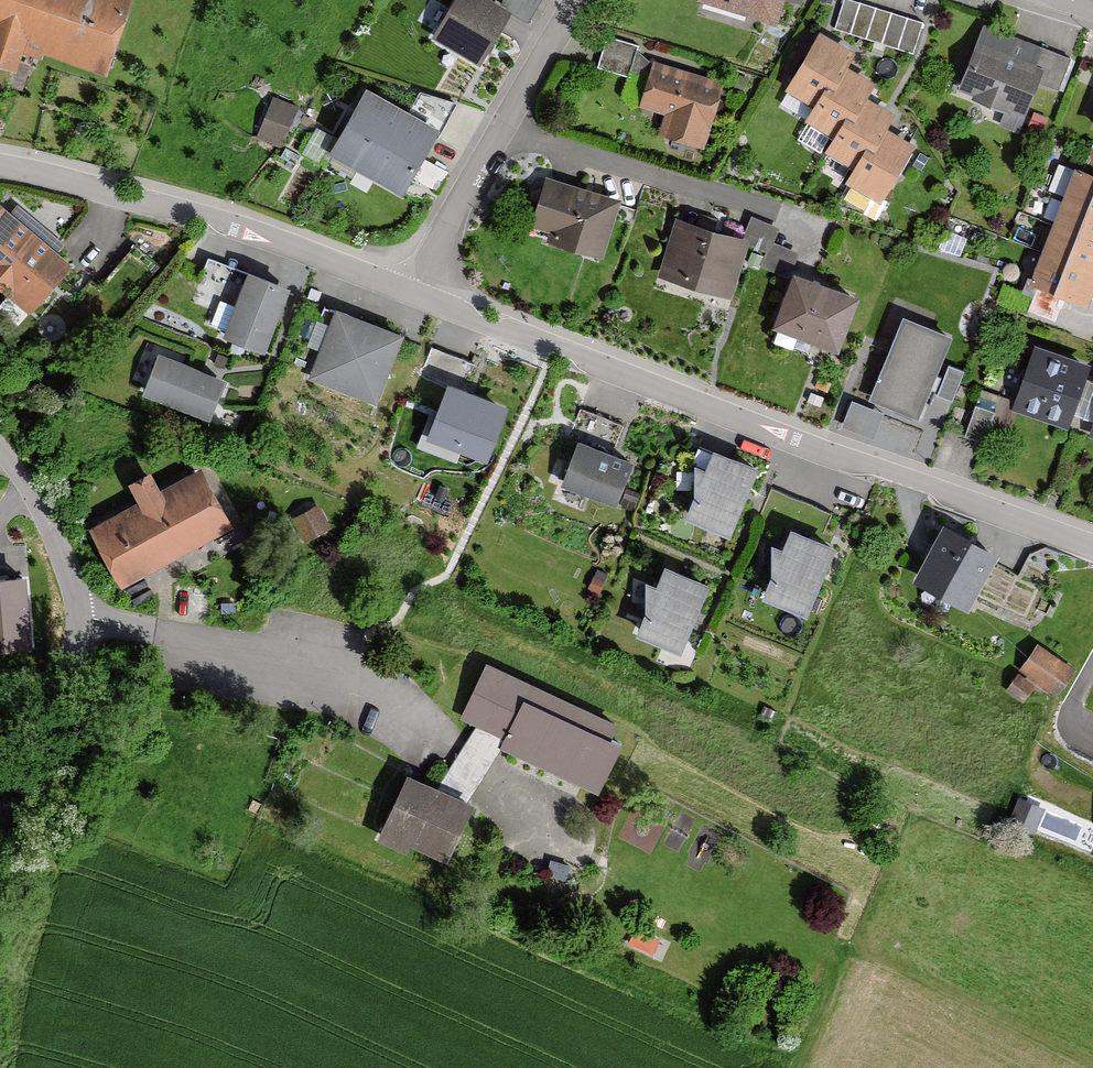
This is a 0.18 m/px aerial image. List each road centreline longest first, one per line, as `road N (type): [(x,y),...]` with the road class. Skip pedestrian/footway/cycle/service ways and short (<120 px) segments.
road 1 (residential): [(413,293),(1092,548)]
road 2 (residential): [(0,169),(196,216),(413,293)]
road 3 (unclassified): [(0,449),(55,535),(77,619),(61,702),(0,814)]
road 4 (residential): [(504,125),(827,227)]
road 5 (residential): [(413,293),(504,125)]
road 6 (residential): [(504,125),(577,0)]

